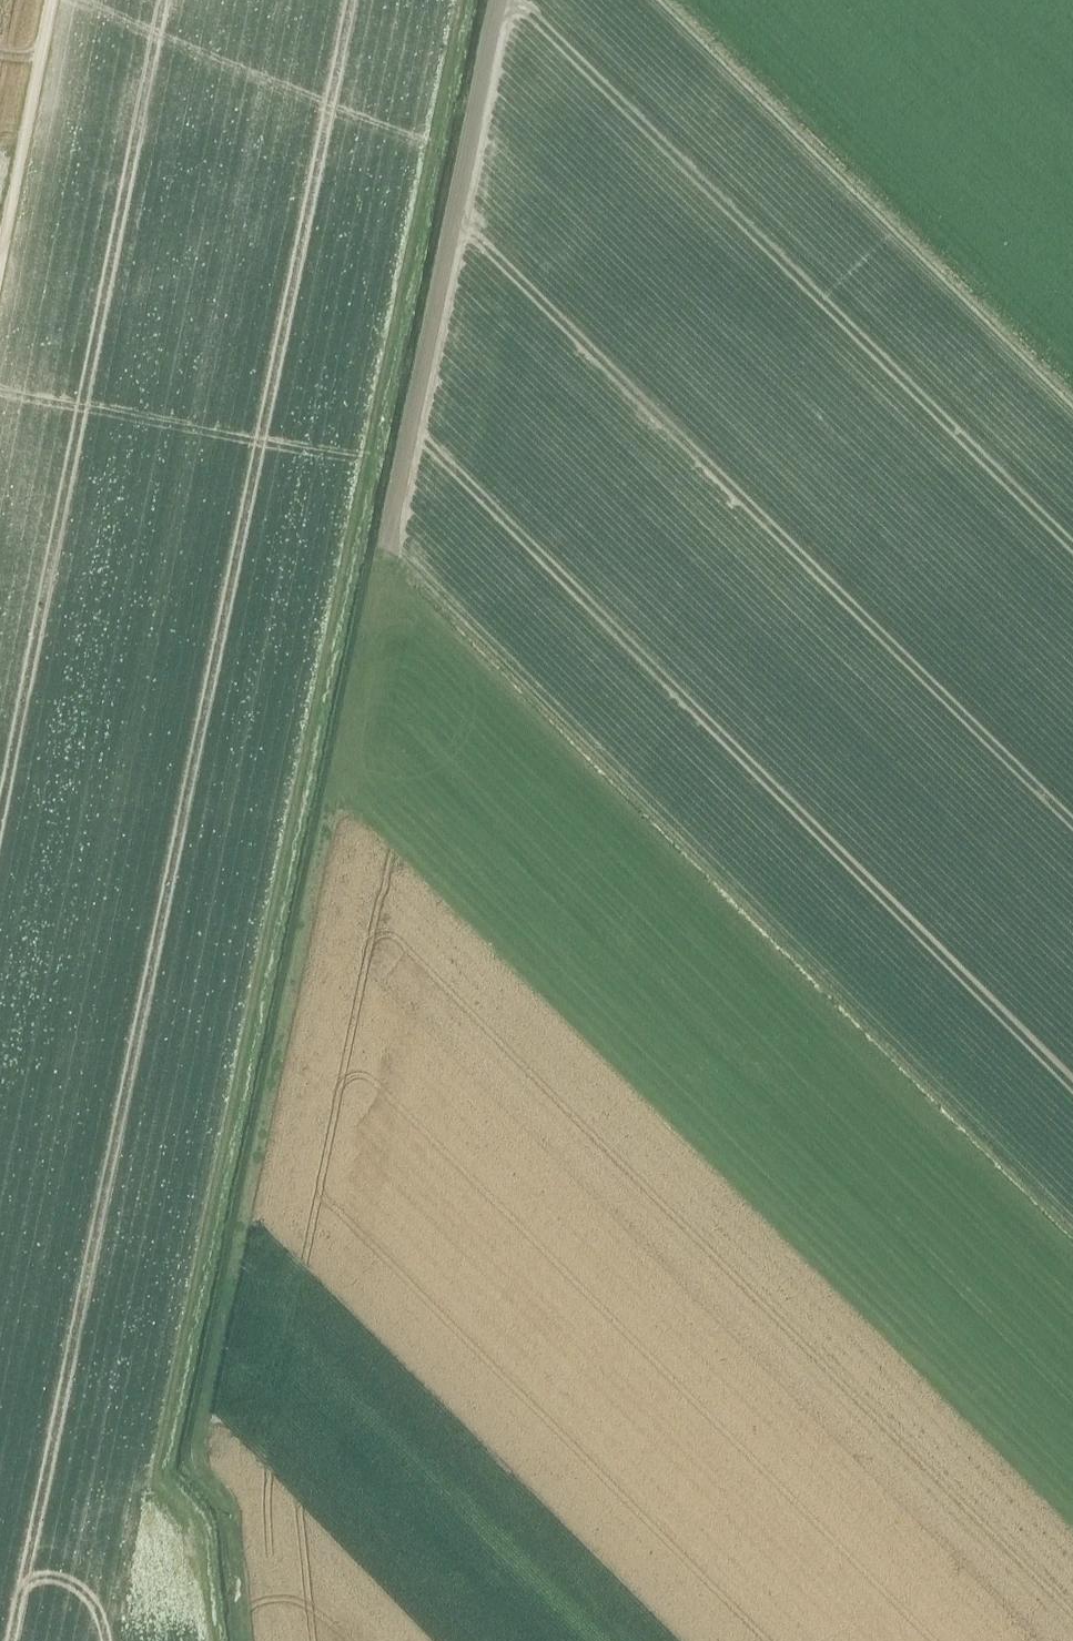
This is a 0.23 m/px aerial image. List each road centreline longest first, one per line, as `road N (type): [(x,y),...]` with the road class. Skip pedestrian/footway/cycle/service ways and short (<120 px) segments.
road 1 (track): [(0,261),(52,0)]

